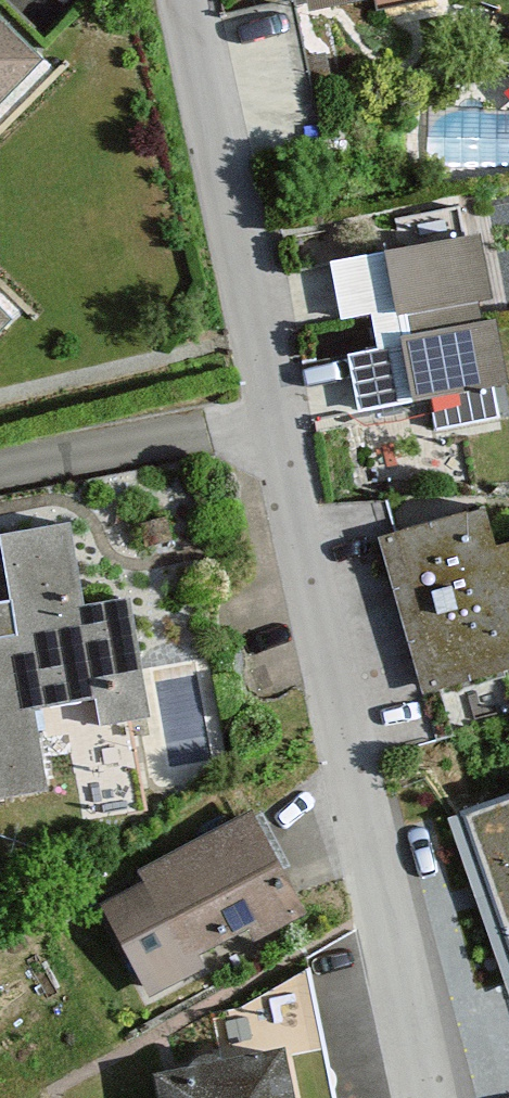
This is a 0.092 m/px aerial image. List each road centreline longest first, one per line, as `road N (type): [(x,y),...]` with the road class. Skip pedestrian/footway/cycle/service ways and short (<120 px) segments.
road 1 (residential): [(288,415),(424,1097)]
road 2 (residential): [(181,0),(288,415)]
road 3 (residential): [(288,415),(0,473)]

